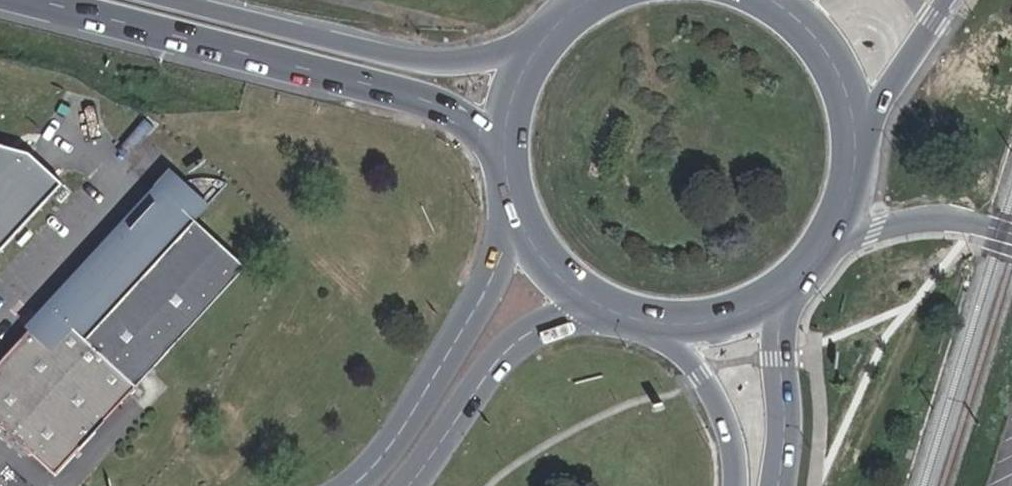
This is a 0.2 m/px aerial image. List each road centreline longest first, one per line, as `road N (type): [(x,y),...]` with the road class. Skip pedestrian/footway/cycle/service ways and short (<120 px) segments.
road 1 (motorway): [(35,0),(408,95),(504,148)]
road 2 (motorway): [(534,50),(449,62),(403,59),(171,0)]
road 3 (secondary): [(504,148),(518,218),(539,253),(601,306),(658,324)]
road 4 (secondary): [(779,485),(786,447),(781,295)]
road 5 (residential): [(831,244),(942,220),(1011,235)]
road 6 (secondary): [(658,324),(716,396),(736,485)]
road 7 (secondary): [(859,137),(950,0)]
road 8 (secondary): [(859,137),(831,52),(777,0)]
road 9 (secondary): [(658,324),(701,324),(781,295)]

